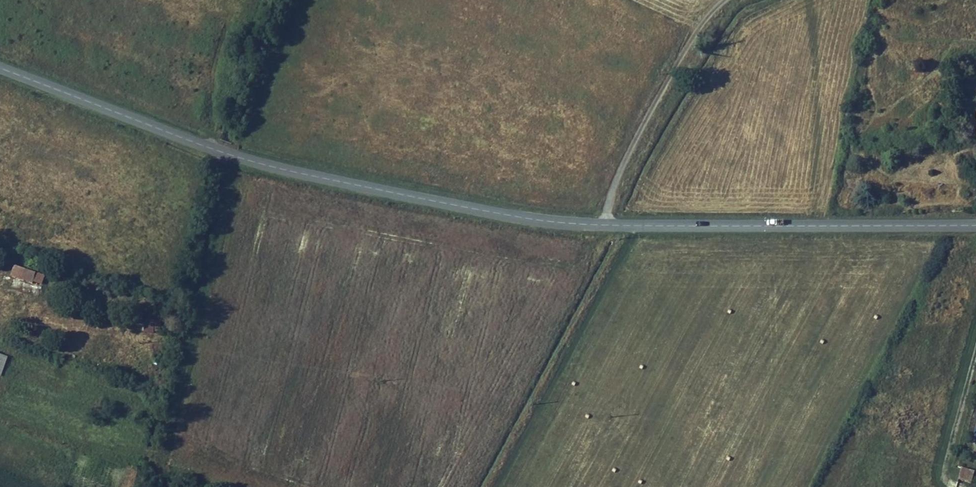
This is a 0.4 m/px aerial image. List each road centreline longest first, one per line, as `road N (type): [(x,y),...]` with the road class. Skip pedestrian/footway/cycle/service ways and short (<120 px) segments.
road 1 (tertiary): [(0,67),(236,156),(544,221),(975,226)]

